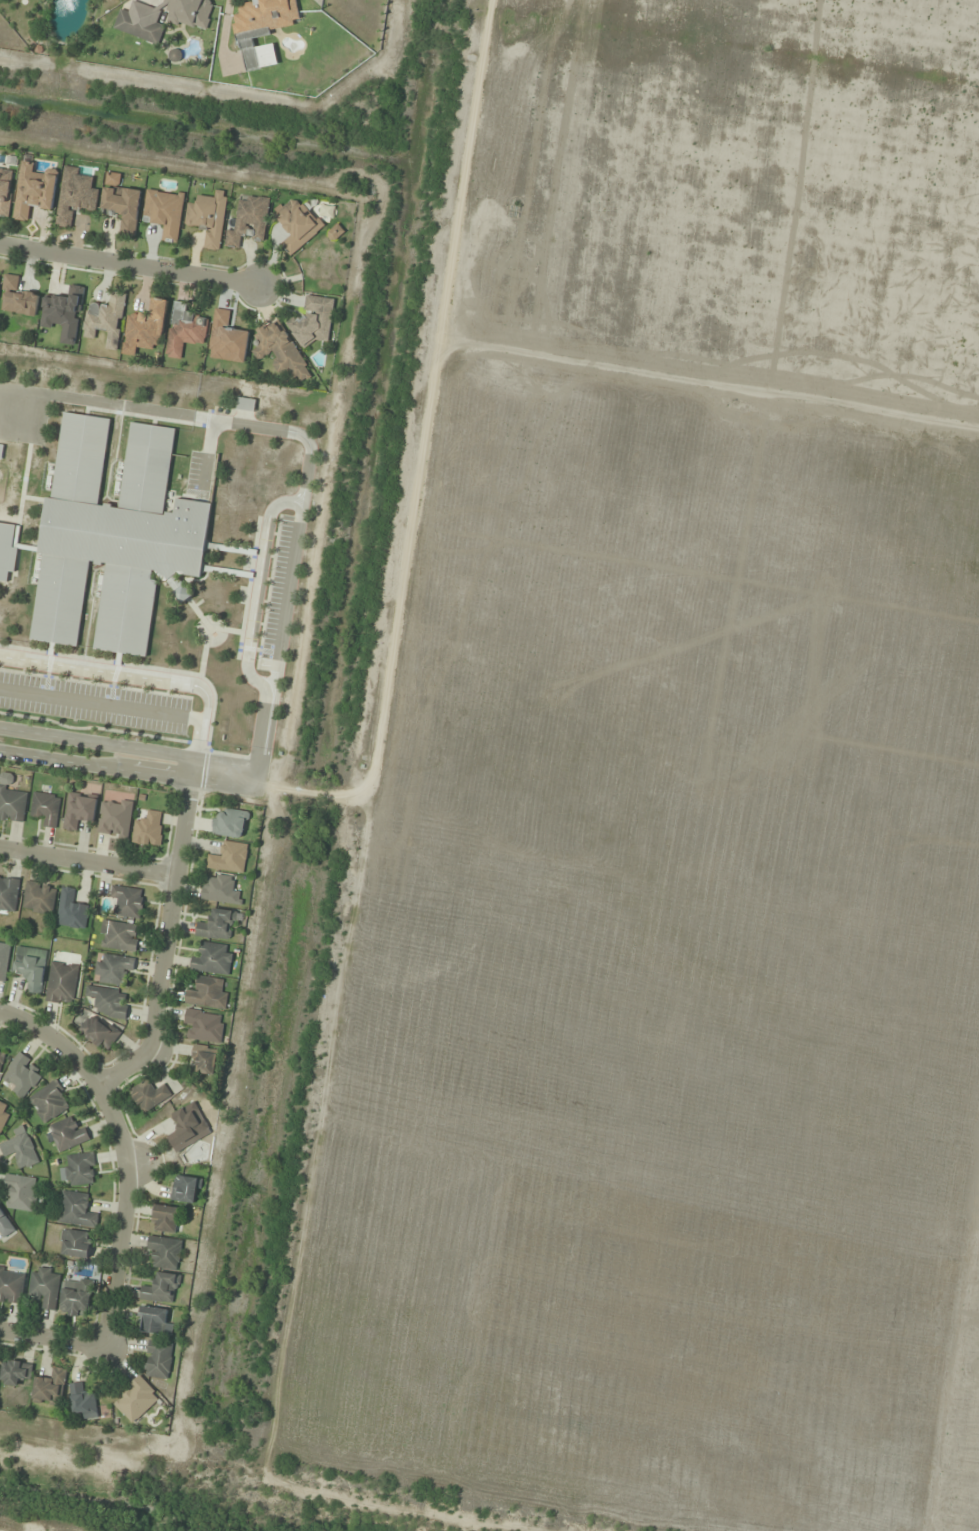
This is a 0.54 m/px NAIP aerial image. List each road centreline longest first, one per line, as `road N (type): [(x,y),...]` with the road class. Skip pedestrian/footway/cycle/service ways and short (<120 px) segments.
road 1 (residential): [(102,1349),(125,1158),(96,1084),(143,1053),(153,1034),(191,759)]
road 2 (tertiary): [(258,781),(170,752),(0,729)]
road 3 (residential): [(260,286),(0,246)]
road 4 (tertiary): [(0,752),(149,776),(258,781)]
road 5 (residential): [(0,845),(176,871)]
road 6 (residential): [(96,1084),(67,1047),(0,1013)]

